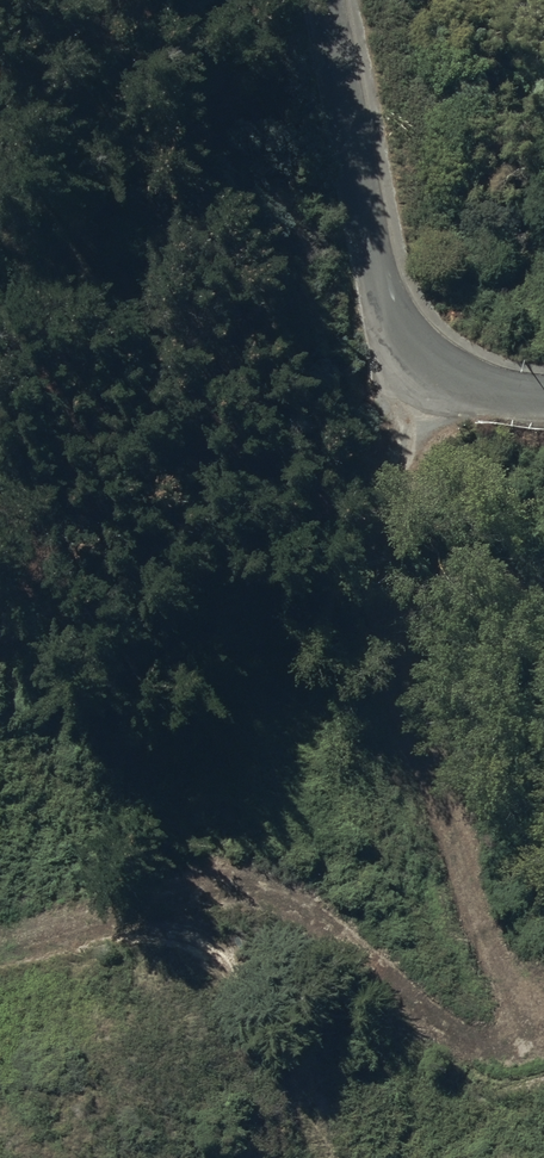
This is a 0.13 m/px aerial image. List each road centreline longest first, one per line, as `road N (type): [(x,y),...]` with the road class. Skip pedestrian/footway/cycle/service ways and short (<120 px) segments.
road 1 (track): [(419,357),(401,496),(407,653),(477,850),(519,995),(517,1026),(497,1040),(463,1035),(280,889),(240,884),(166,894),(0,946)]
road 2 (residential): [(327,0),(332,49),(395,307),(419,357),(466,383),(543,399)]

